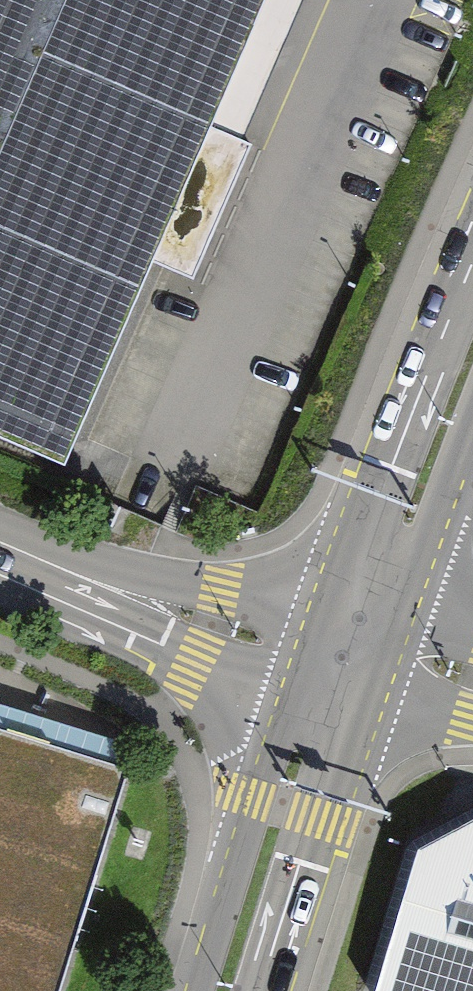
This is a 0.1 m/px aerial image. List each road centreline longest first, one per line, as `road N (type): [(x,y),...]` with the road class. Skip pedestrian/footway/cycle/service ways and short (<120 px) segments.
road 1 (secondary): [(472,260),(314,649)]
road 2 (secondary): [(314,649),(198,990)]
road 3 (secondary): [(260,990),(376,657)]
road 4 (residential): [(0,541),(106,586),(314,649)]
road 5 (secondary): [(376,657),(472,413)]

